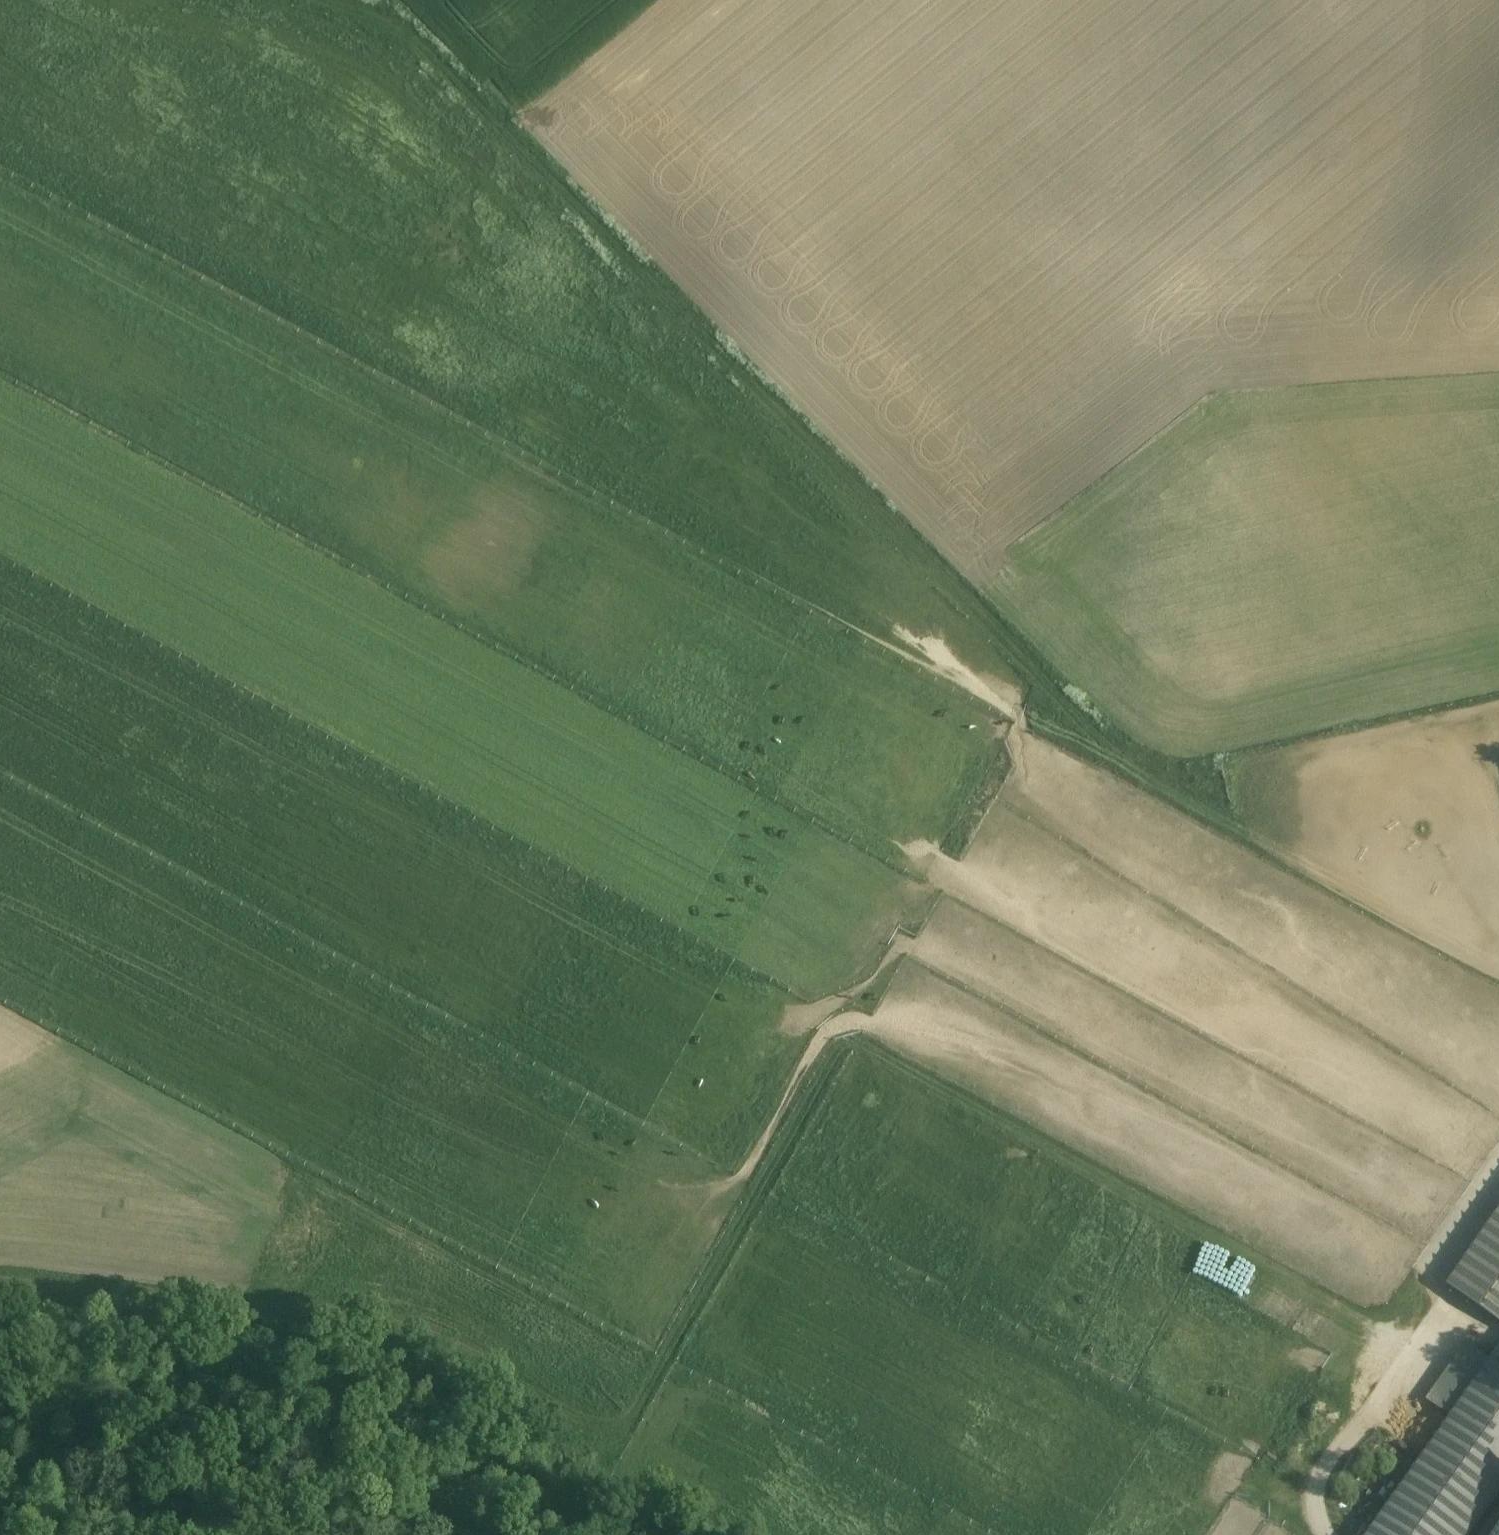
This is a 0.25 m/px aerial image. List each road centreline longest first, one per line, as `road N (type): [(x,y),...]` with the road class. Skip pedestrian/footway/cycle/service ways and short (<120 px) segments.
road 1 (track): [(1421,1344),(853,1044),(835,1055),(637,1412),(618,1422),(552,1400),(430,1335),(322,1314),(149,1306),(0,1287)]
road 2 (track): [(1498,966),(1260,845),(1137,771),(442,66),(325,0)]

